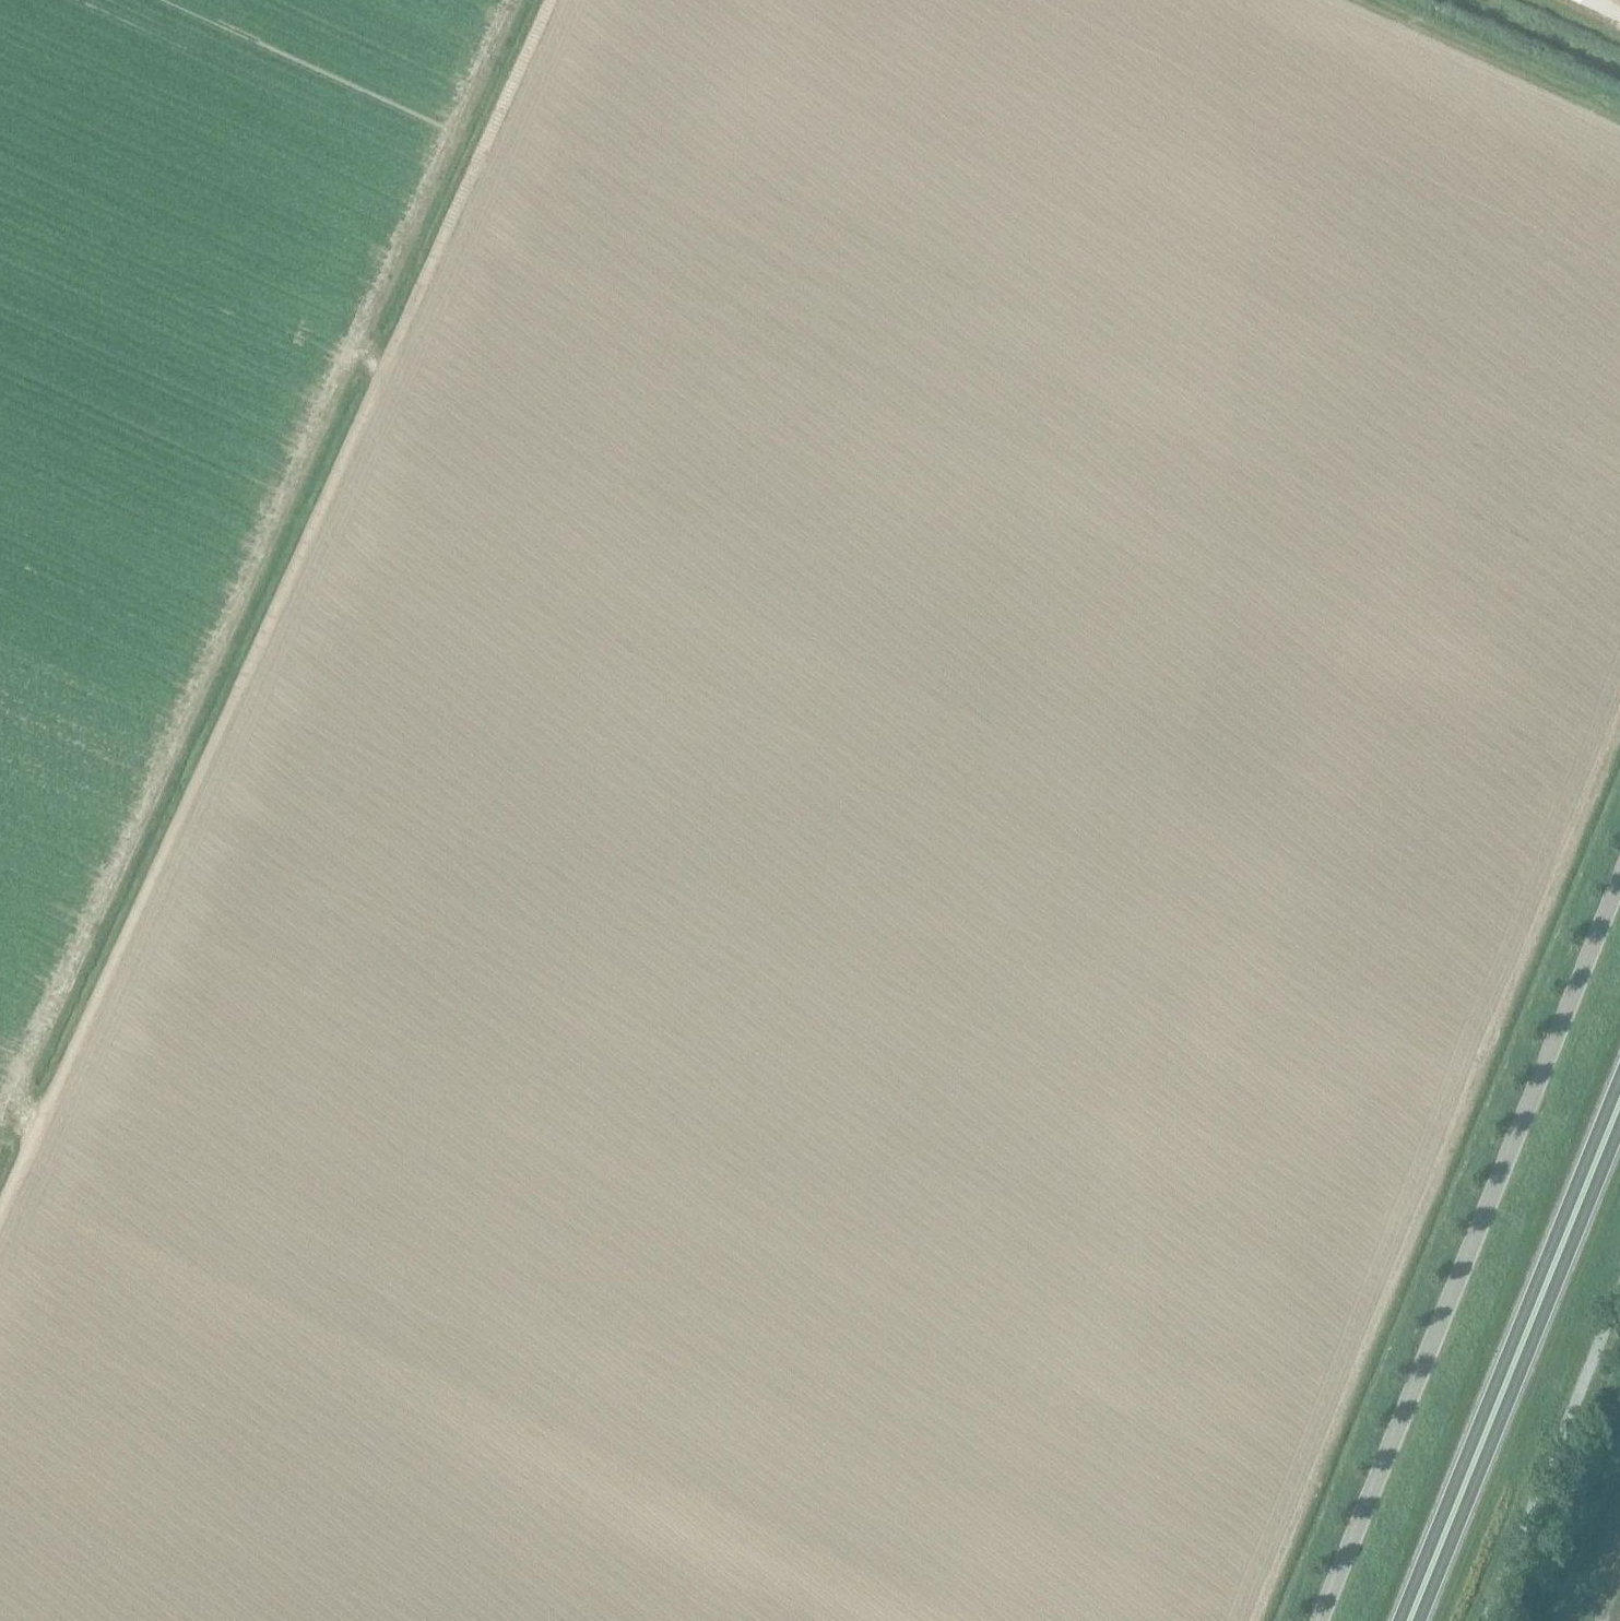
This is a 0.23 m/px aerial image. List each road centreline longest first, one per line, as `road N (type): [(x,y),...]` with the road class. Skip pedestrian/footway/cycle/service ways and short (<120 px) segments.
road 1 (unclassified): [(1316,1620),(1619,889)]
road 2 (trunk): [(1410,1620),(1619,1105)]

